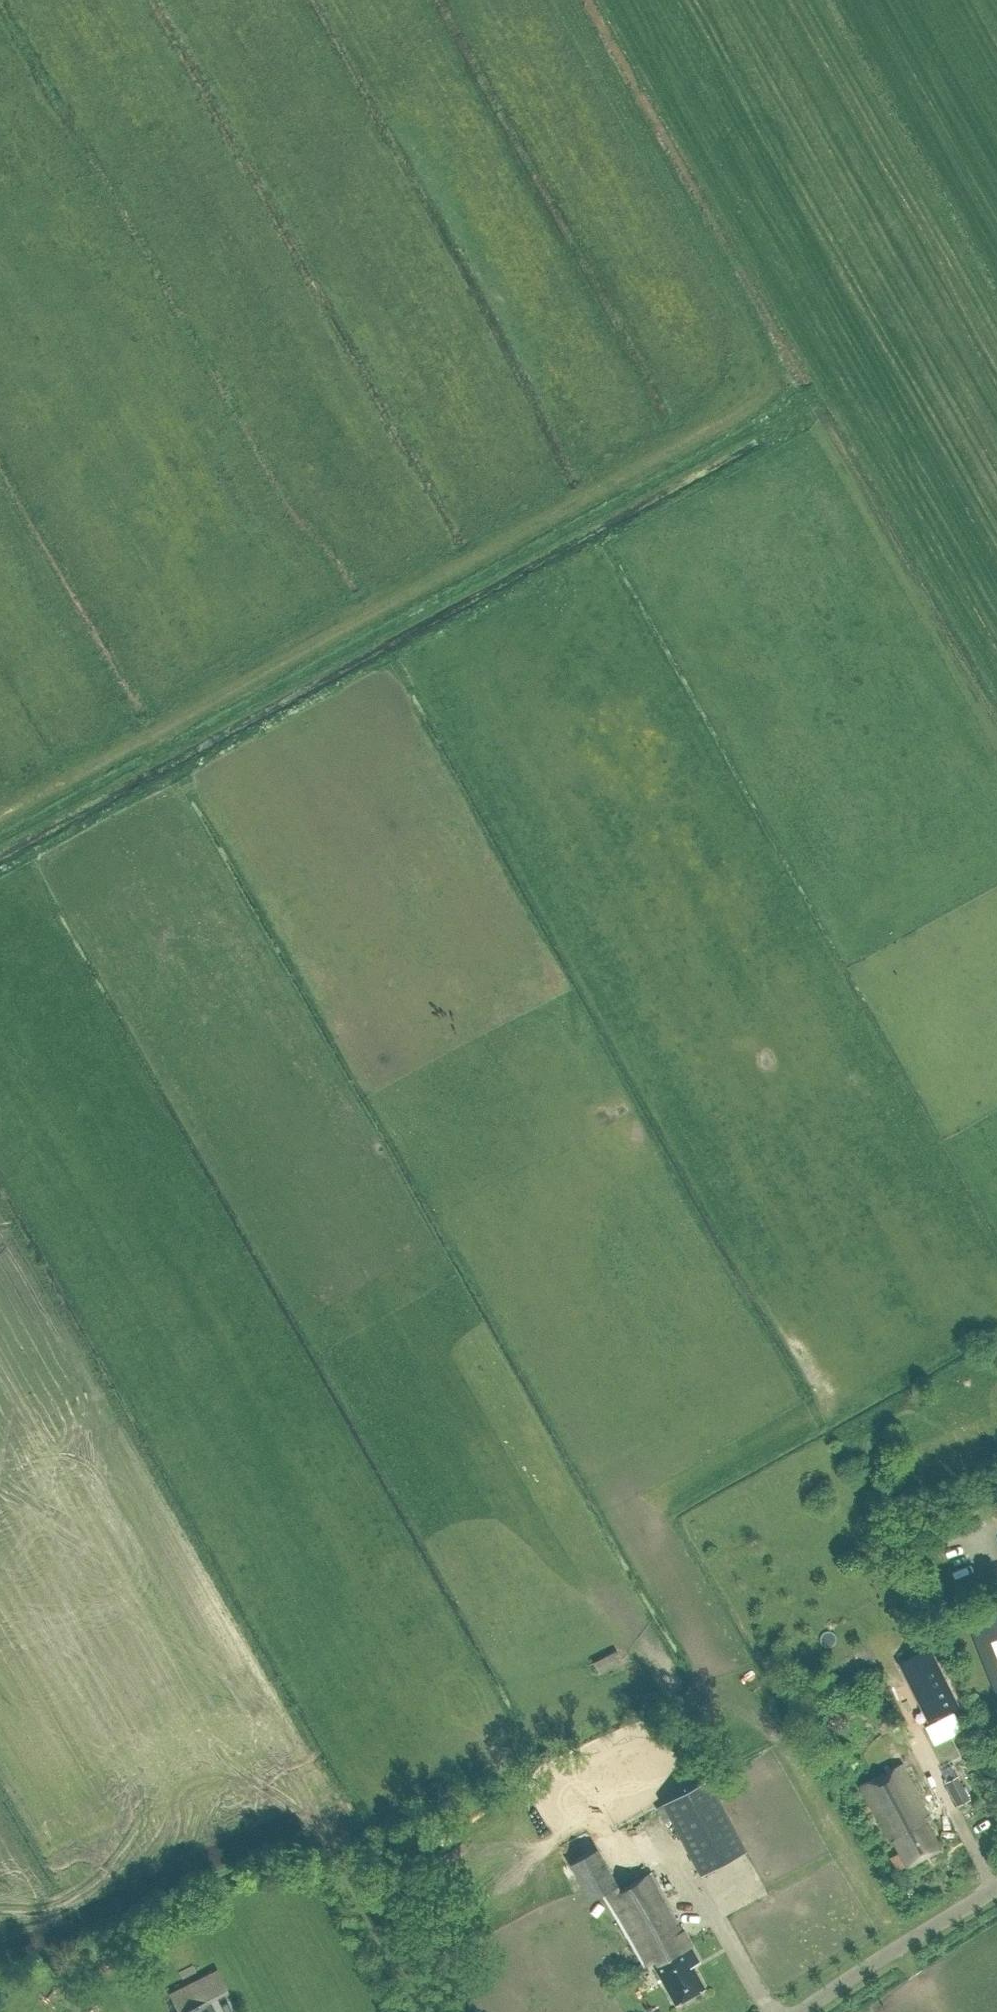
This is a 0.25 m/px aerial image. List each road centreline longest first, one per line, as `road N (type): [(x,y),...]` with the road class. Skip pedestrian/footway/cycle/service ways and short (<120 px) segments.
road 1 (track): [(0,833),(789,405)]
road 2 (unclassified): [(996,1891),(812,2011)]

